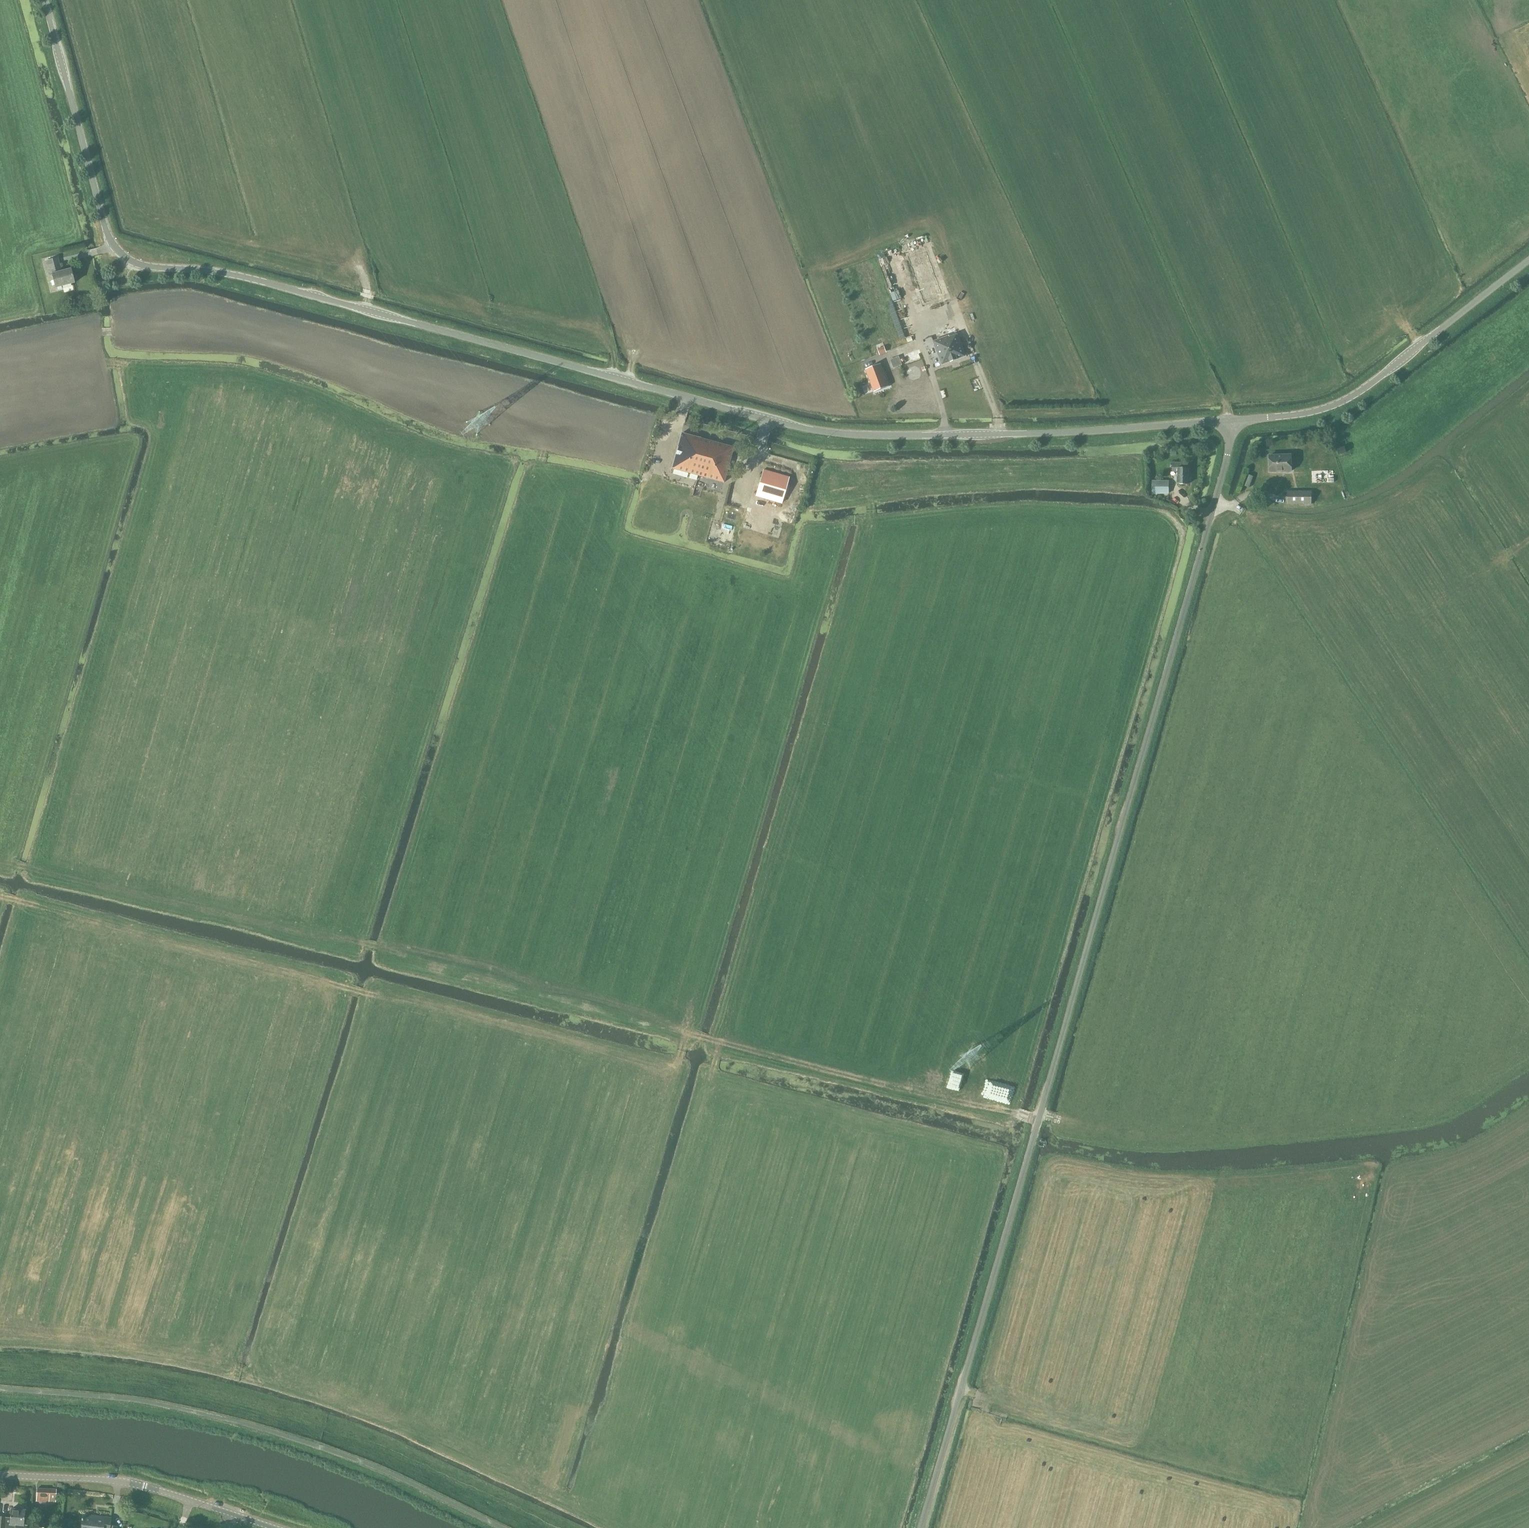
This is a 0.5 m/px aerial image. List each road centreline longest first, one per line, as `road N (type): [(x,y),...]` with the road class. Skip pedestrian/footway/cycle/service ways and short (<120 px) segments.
road 1 (unclassified): [(46,0),(106,225),(127,256),(148,267),(237,275),(812,429),(1039,435),(1232,421)]
road 2 (unclassified): [(921,1527),(1232,421)]
road 3 (unclassified): [(1232,421),(1307,413),(1365,389),(1528,261)]
road 4 (unclassified): [(275,1527),(132,1483),(0,1474)]

